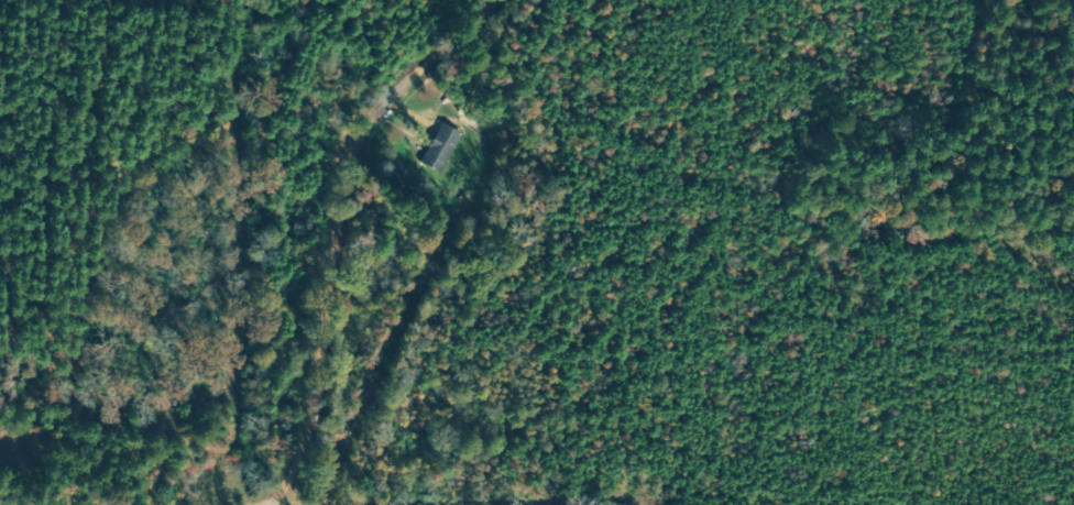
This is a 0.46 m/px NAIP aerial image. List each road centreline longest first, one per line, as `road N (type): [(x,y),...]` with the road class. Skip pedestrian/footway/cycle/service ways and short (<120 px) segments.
road 1 (residential): [(362,490),(390,400),(395,172),(418,128),(545,26),(564,0)]
road 2 (residential): [(0,500),(362,490)]

